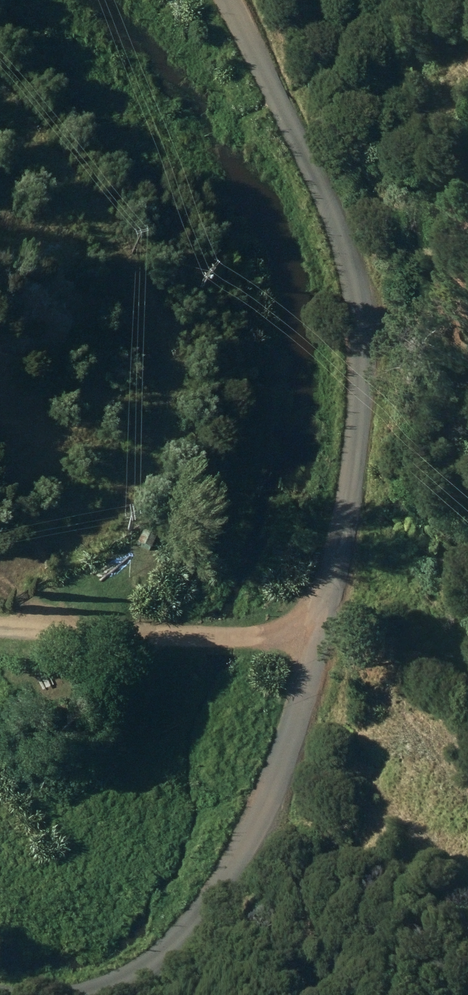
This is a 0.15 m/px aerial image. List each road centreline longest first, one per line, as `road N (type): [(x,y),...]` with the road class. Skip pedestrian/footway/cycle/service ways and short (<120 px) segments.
road 1 (unclassified): [(316,635),(346,508),(357,321),(341,231),(234,0)]
road 2 (track): [(0,563),(115,523),(160,461),(170,425),(156,342),(110,239),(68,174),(0,97)]
road 3 (unclassified): [(316,635),(258,824),(196,916),(141,966),(91,990),(0,993)]

